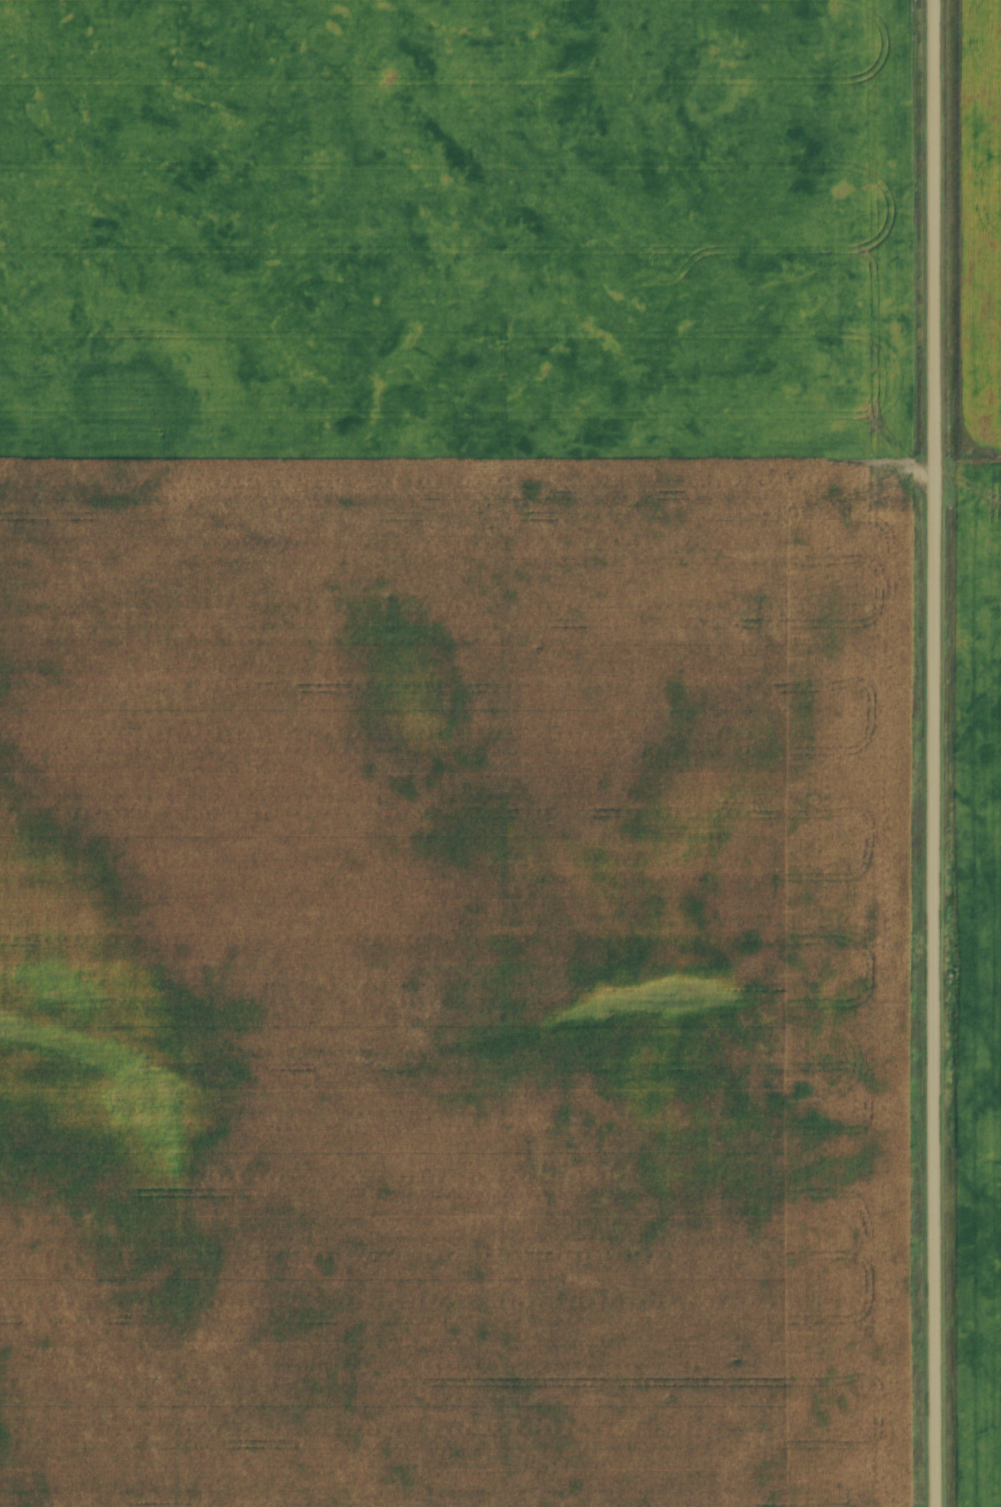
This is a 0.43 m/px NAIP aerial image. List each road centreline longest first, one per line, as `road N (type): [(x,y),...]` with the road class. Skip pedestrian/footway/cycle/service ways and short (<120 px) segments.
road 1 (residential): [(935,1506),(936,0)]

